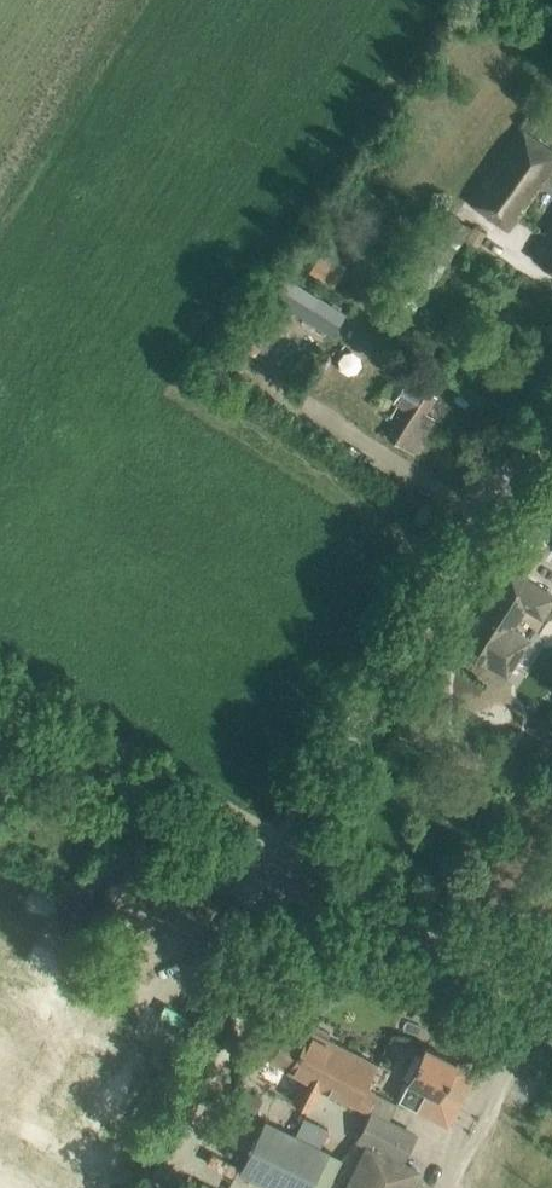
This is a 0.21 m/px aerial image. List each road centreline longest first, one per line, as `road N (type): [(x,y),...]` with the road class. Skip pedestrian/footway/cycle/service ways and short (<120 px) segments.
road 1 (unclassified): [(284,877),(298,820),(551,446)]
road 2 (track): [(160,1187),(234,1033),(284,877)]
road 3 (secondary): [(284,877),(0,704)]
road 4 (secondary): [(551,1004),(284,877)]

